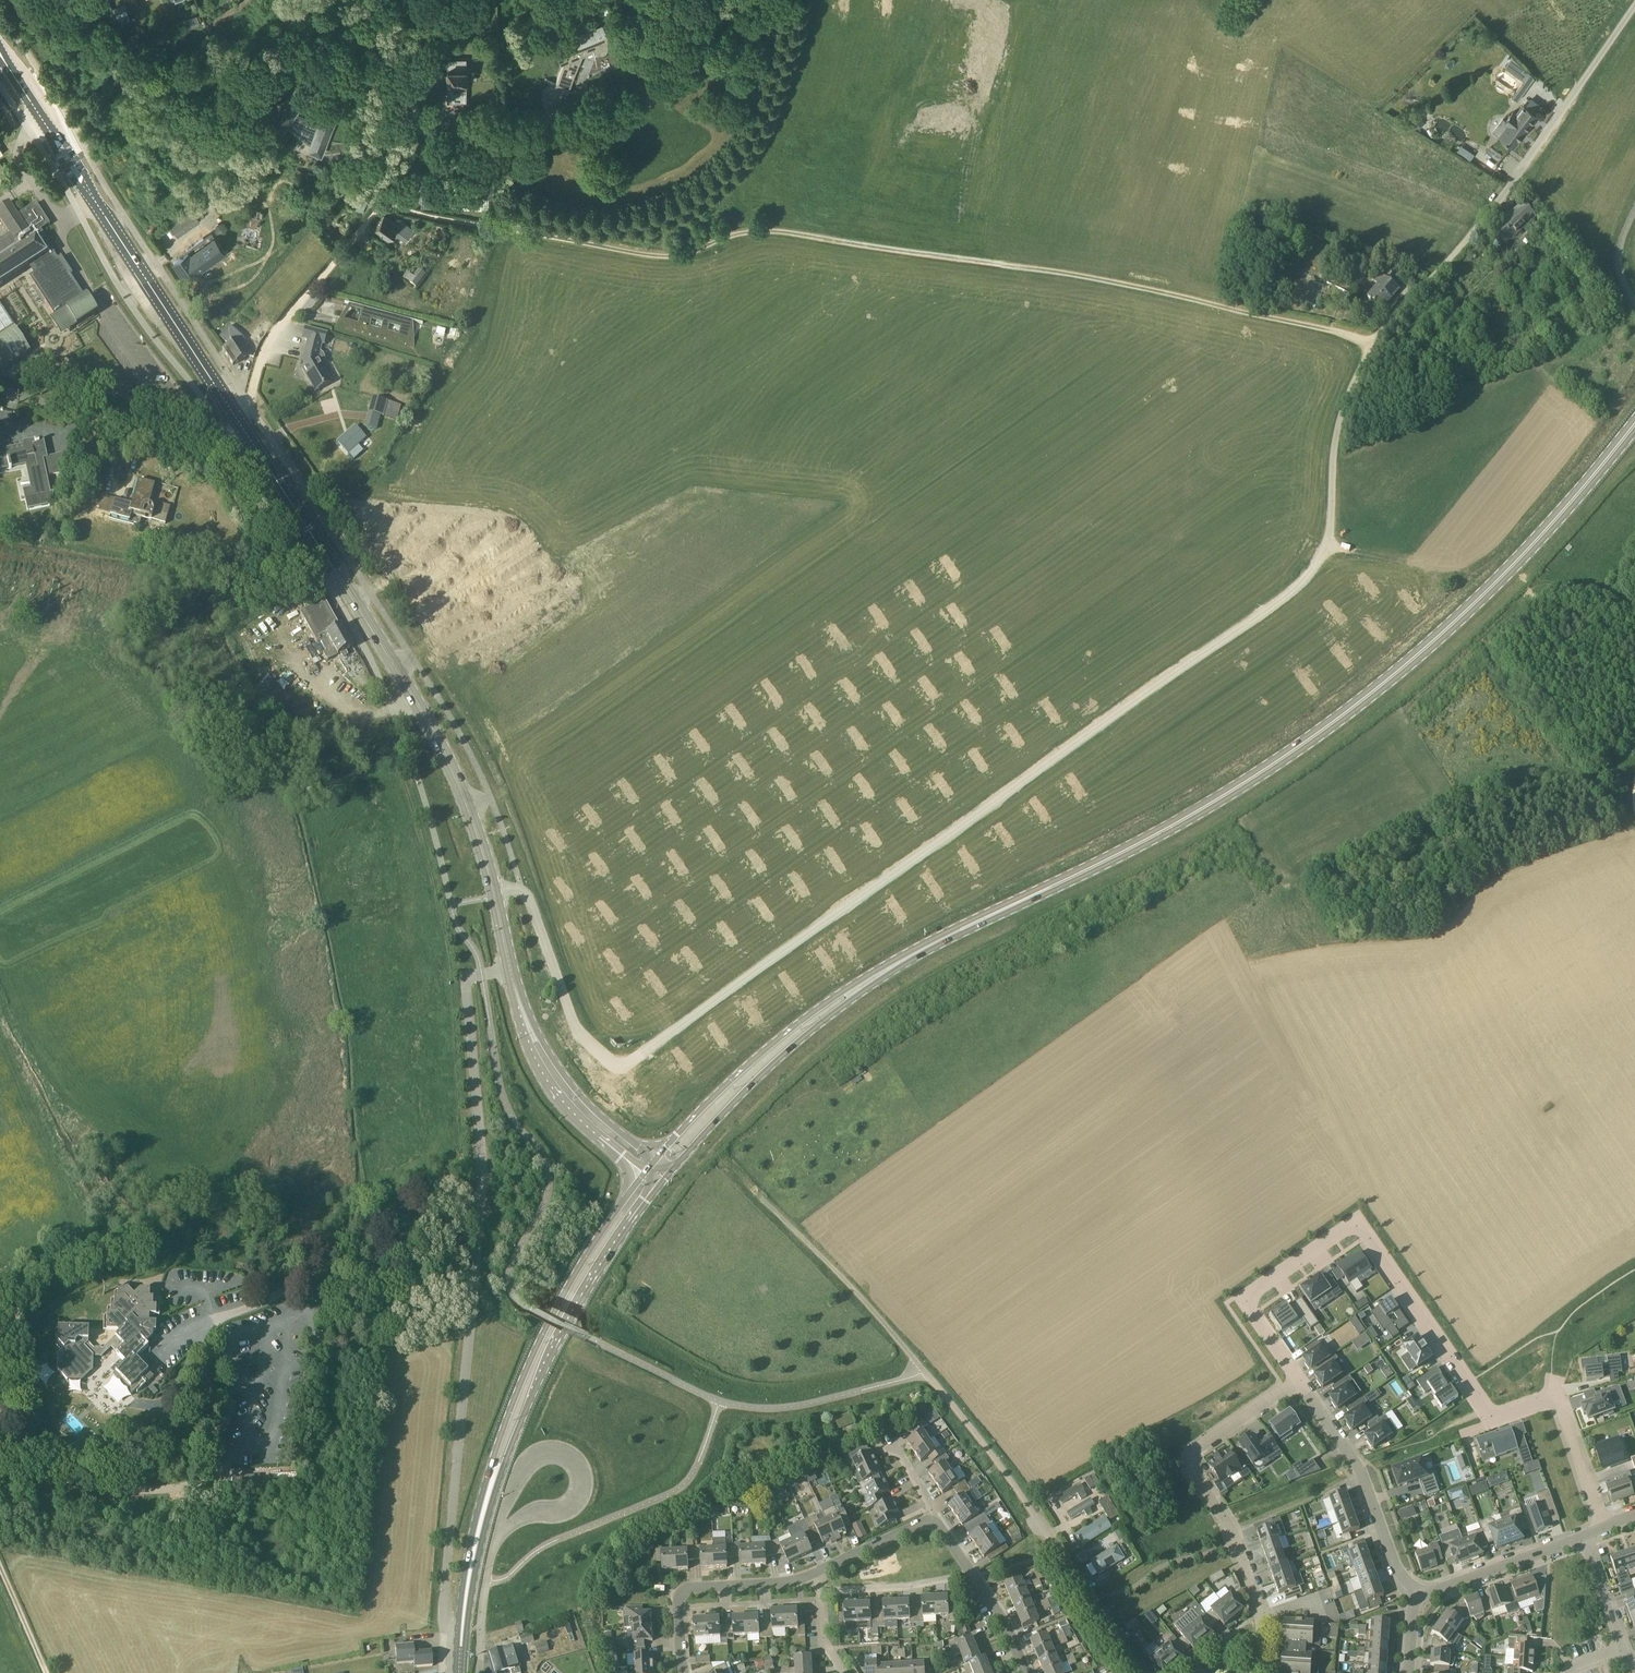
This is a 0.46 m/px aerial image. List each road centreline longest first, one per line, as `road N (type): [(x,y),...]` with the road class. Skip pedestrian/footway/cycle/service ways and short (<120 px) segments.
road 1 (unknown): [(1150,0),(1172,105),(1159,194),(1122,285),(1081,334),(916,442),(822,528),(706,585),(662,632),(594,676),(565,721),(541,736),(478,744),(447,760)]
road 2 (unknown): [(946,0),(914,11),(894,31),(852,246),(831,284),(730,331),(552,357),(522,372),(441,546),(511,636),(515,657),(426,716)]
road 3 (track): [(1309,576),(630,1063),(610,1061),(580,1035),(521,889)]
road 4 (primary): [(1634,423),(1515,565),(1323,729),(1182,821),(961,929)]
road 5 (unknown): [(523,542),(584,454),(610,441),(785,411),(902,352),(952,260),(965,217),(983,70)]
road 6 (unclassified): [(1309,576),(1329,546),(1343,423),(1378,348),(1517,181),(1634,7)]
road 7 (residential): [(1608,1525),(1561,1395),(1493,1418),(1356,1223),(1244,1300),(1283,1357)]
road 8 (residential): [(1138,1672),(959,1408),(764,1201)]
road 9 (secondary): [(494,894),(474,824),(426,716),(242,426)]
road 10 (track): [(385,0),(399,134),(383,204),(659,255)]
road 11 (primary): [(465,1609),(492,1503),(532,1398),(587,1292),(665,1179)]
road 12 (primary): [(642,1177),(534,1352),(490,1466),(465,1609)]
road 13 (secondary): [(242,426),(0,55)]
road 14 (primary): [(665,1179),(797,1043),(961,929)]
road 15 (primary): [(961,929),(820,1006),(655,1159)]
road 16 (residential): [(1298,1381),(1192,1451),(1194,1470),(1235,1537),(1261,1620),(1259,1672)]
road 17 (unknown): [(513,648),(549,617),(624,516),(809,480)]
road 18 (unknown): [(853,239),(1170,295)]
road 19 (track): [(1402,708),(1540,583),(1634,607)]
road 20 (unclassified): [(242,426),(273,338),(383,204)]
road 21 (unclassified): [(242,426),(223,448),(0,387)]
road 22 (residential): [(1416,1595),(1399,1574),(1364,1477),(1298,1381)]
road 23 (residential): [(495,1546),(521,1471),(533,1458),(563,1455),(577,1467),(581,1495),(515,1524)]
road 24 (secondary): [(512,980),(529,1049),(548,1081),(642,1177)]
road 25 (secondary): [(655,1159),(559,1067),(512,980)]
road 26 (residential): [(821,1572),(696,1587),(681,1597),(686,1672)]
road 27 (track): [(1170,295),(1378,348)]
road 28 (residential): [(1027,1672),(1005,1624),(931,1518)]
road 29 (residential): [(1416,1595),(1582,1536)]
road 30 (unknown): [(1027,265),(969,380),(945,404)]
road 31 (residential): [(481,1672),(495,1546)]
road 32 (residential): [(931,1518),(821,1572)]

